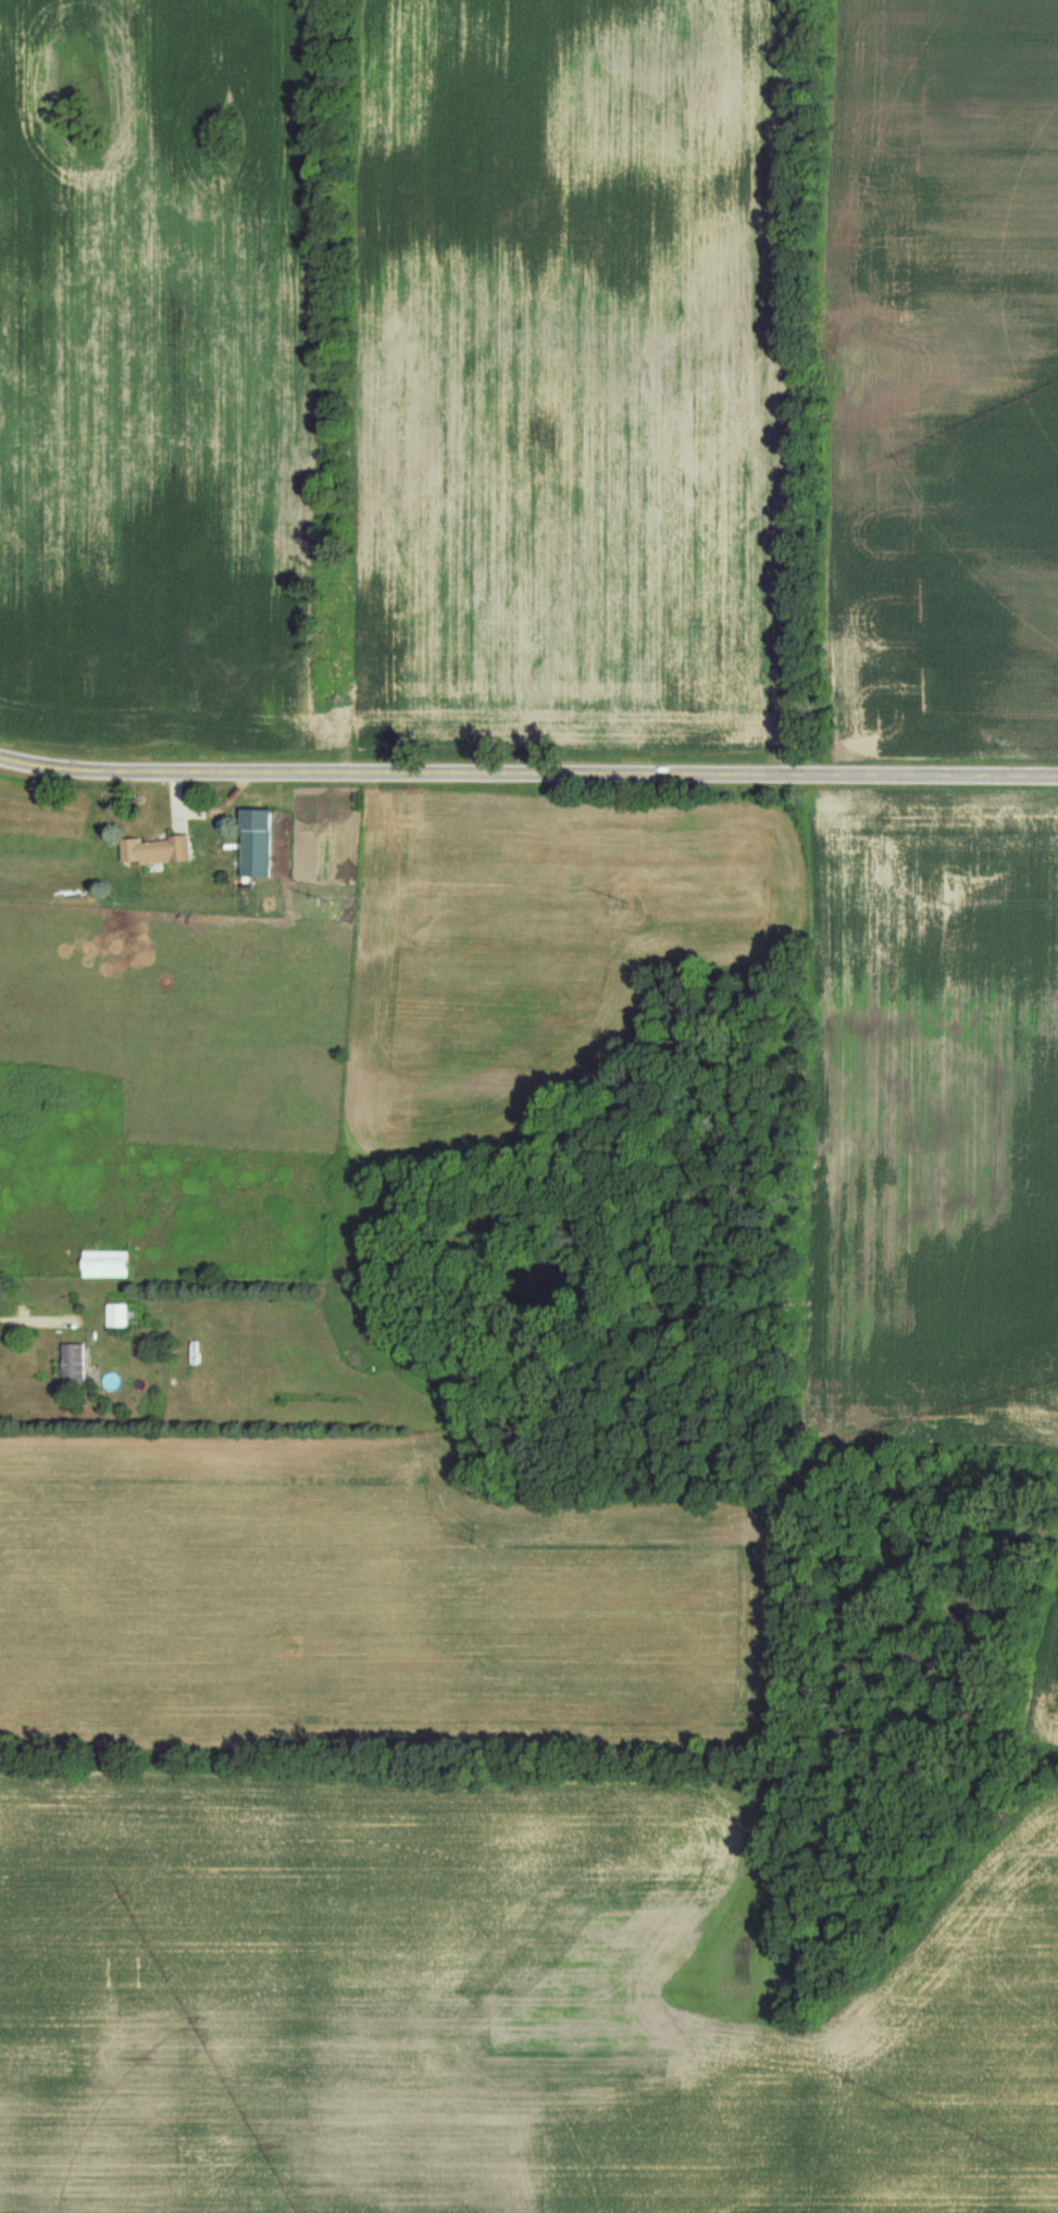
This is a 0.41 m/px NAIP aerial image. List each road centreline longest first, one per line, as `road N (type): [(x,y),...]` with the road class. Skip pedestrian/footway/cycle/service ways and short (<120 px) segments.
road 1 (residential): [(0,779),(1057,775)]
road 2 (residential): [(121,779),(0,755)]

